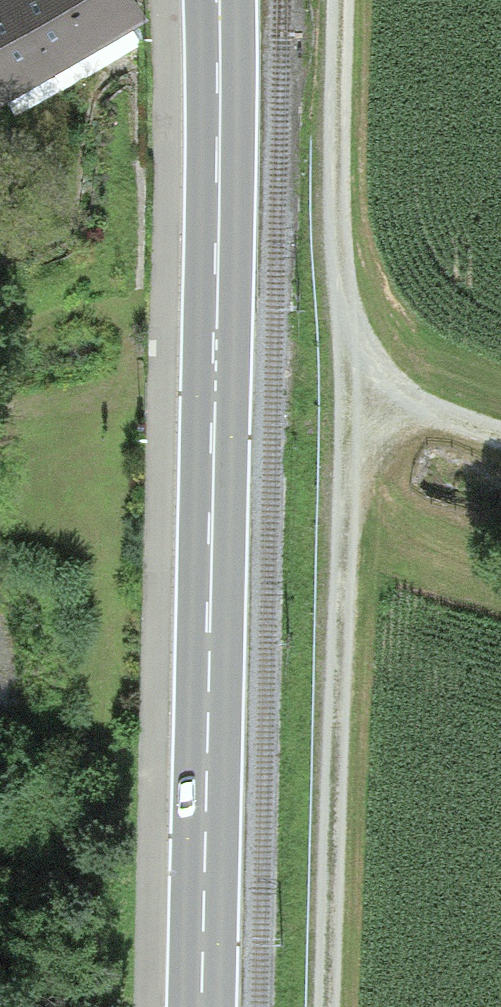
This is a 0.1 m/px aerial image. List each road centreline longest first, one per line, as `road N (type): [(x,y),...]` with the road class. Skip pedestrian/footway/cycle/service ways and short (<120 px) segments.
road 1 (secondary): [(202,1006),(218,0)]
road 2 (track): [(341,379),(333,1006)]
road 3 (track): [(336,0),(332,197),(341,379)]
road 4 (track): [(341,379),(500,437)]

